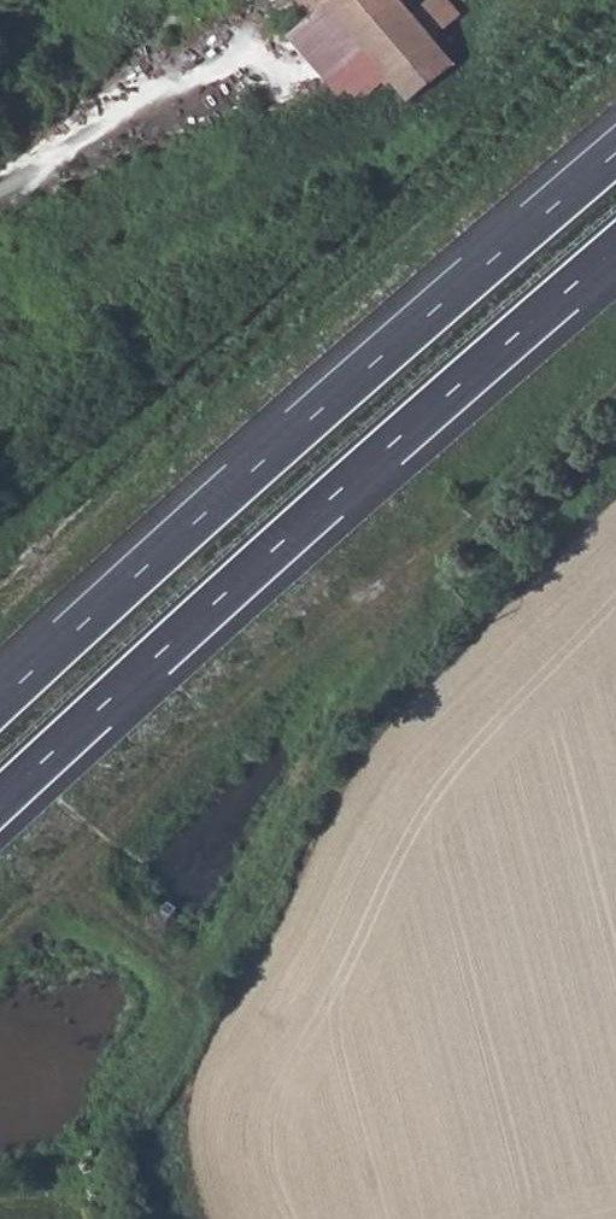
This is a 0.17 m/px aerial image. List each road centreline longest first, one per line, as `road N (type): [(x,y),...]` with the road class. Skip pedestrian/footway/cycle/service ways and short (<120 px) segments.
road 1 (motorway): [(0,802),(615,250)]
road 2 (motorway): [(615,154),(0,705)]

